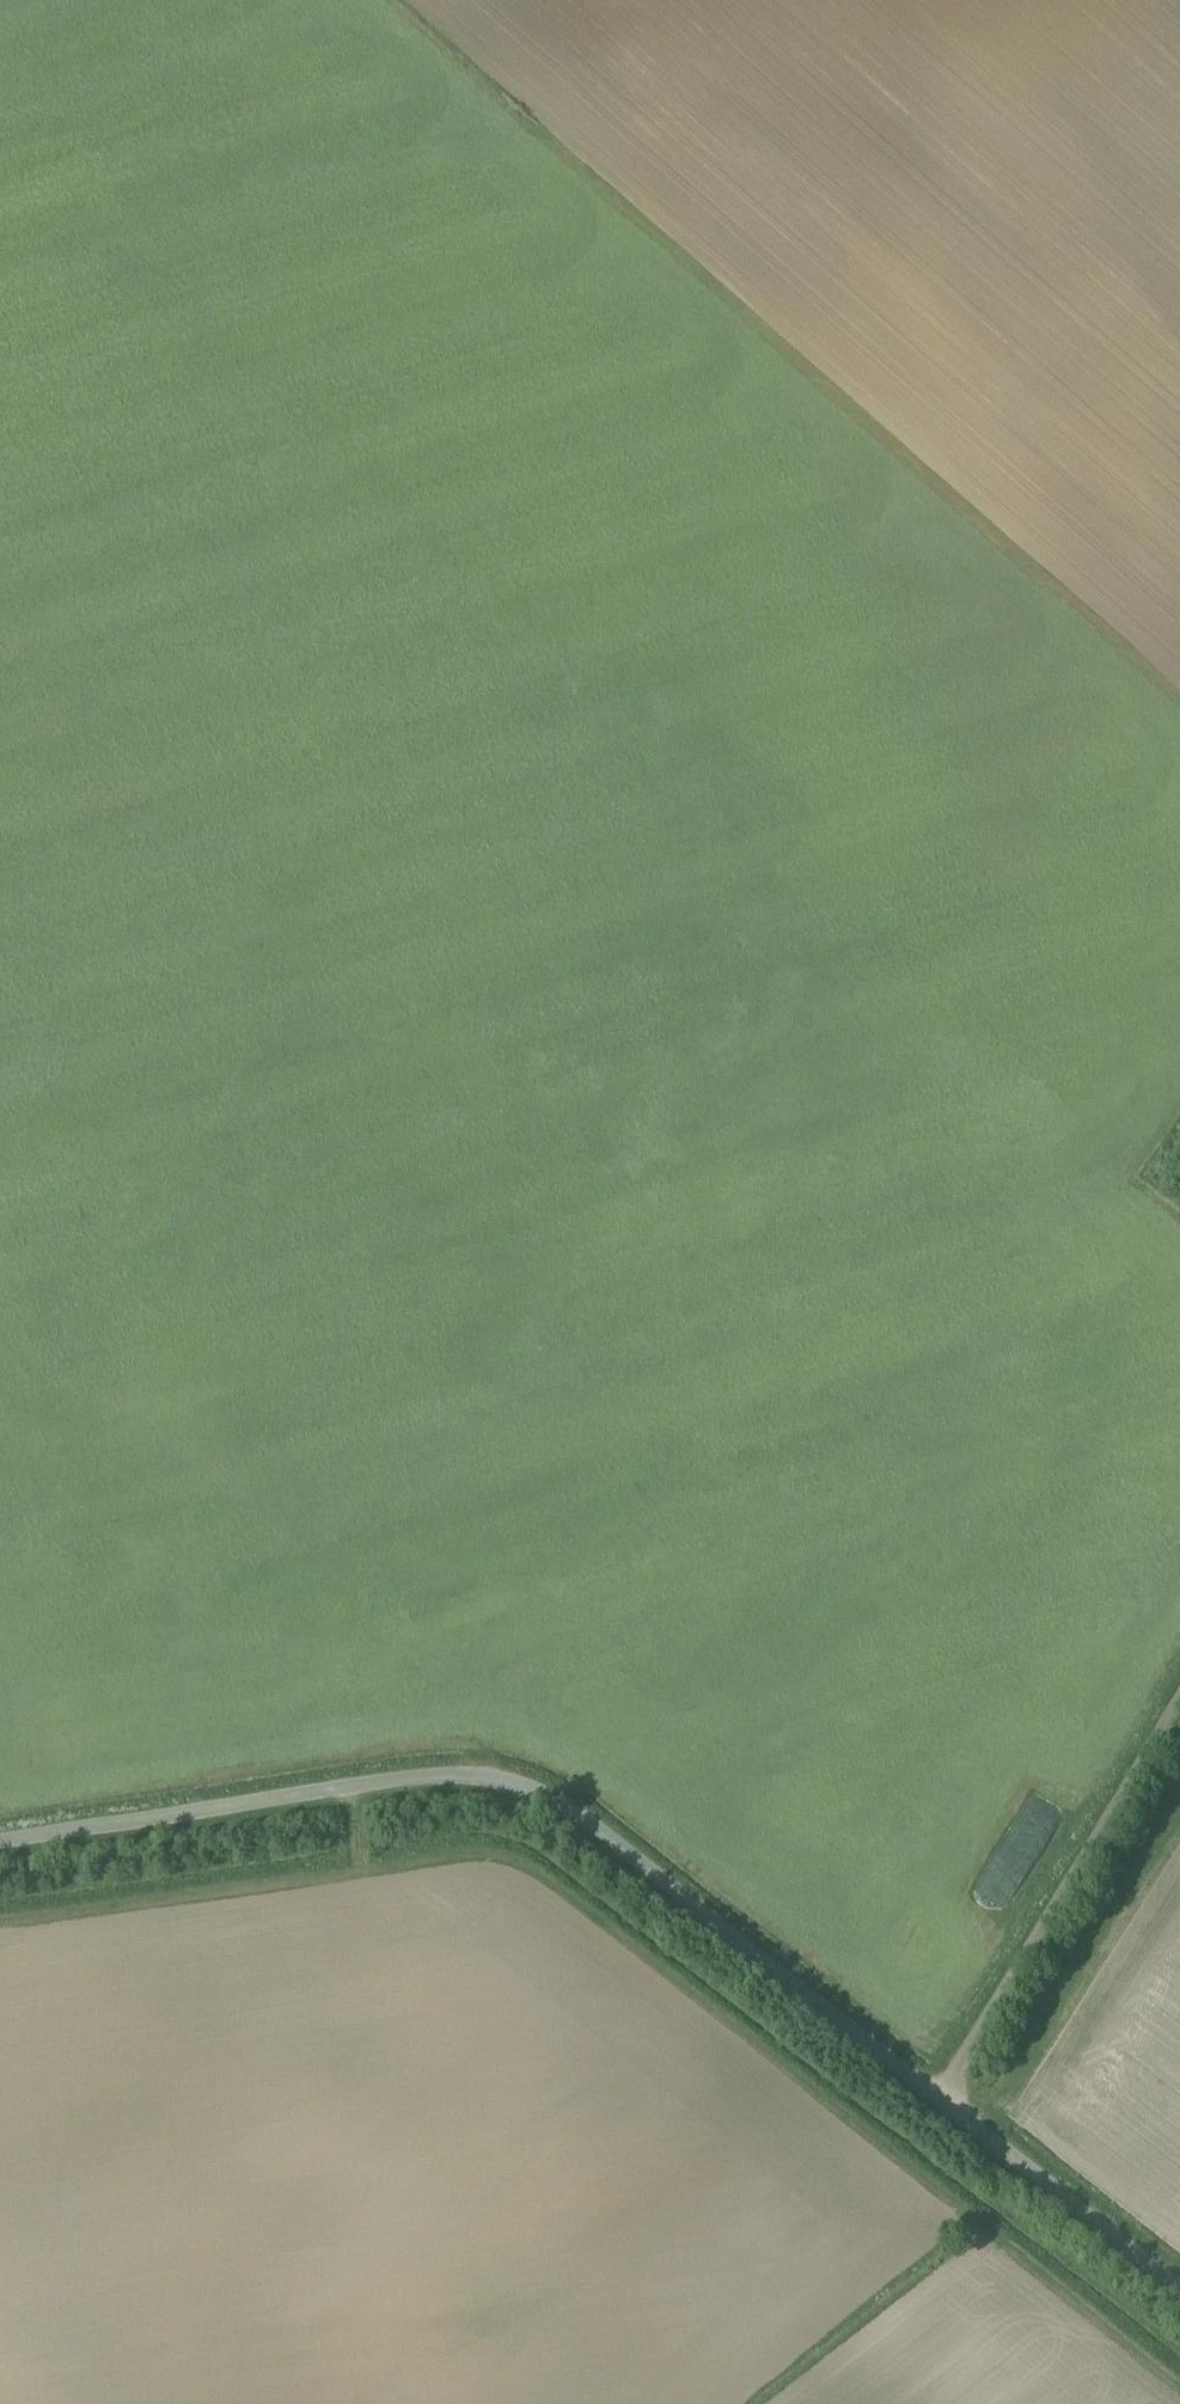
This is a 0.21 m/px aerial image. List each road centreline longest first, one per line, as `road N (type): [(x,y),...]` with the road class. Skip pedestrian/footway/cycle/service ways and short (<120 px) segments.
road 1 (unclassified): [(1179,2279),(627,1844),(586,1814),(497,1774),(437,1767),(0,1843)]
road 2 (track): [(943,2093),(1179,1702)]

